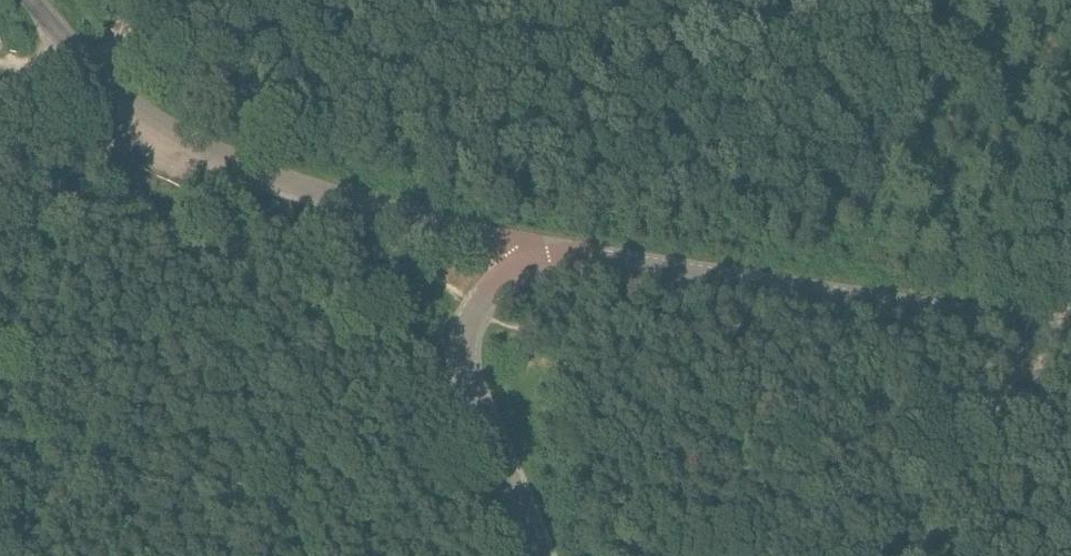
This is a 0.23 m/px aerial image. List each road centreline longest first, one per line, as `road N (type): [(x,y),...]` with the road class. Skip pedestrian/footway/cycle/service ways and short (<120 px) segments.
road 1 (unclassified): [(532,265),(500,241),(290,185),(212,152),(113,90),(30,0)]
road 2 (tertiary): [(532,265),(621,261),(1070,334)]
road 3 (tertiary): [(467,321),(467,376),(542,555)]
road 4 (track): [(222,0),(143,40),(81,57)]

